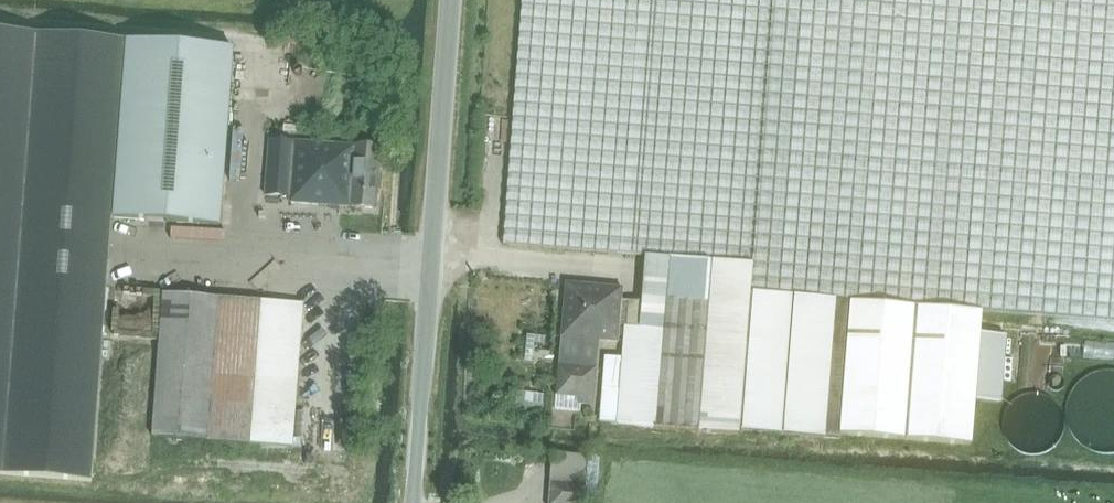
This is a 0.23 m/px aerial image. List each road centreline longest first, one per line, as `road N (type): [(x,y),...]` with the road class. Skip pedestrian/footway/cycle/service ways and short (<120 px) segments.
road 1 (unclassified): [(419,502),(462,0)]

